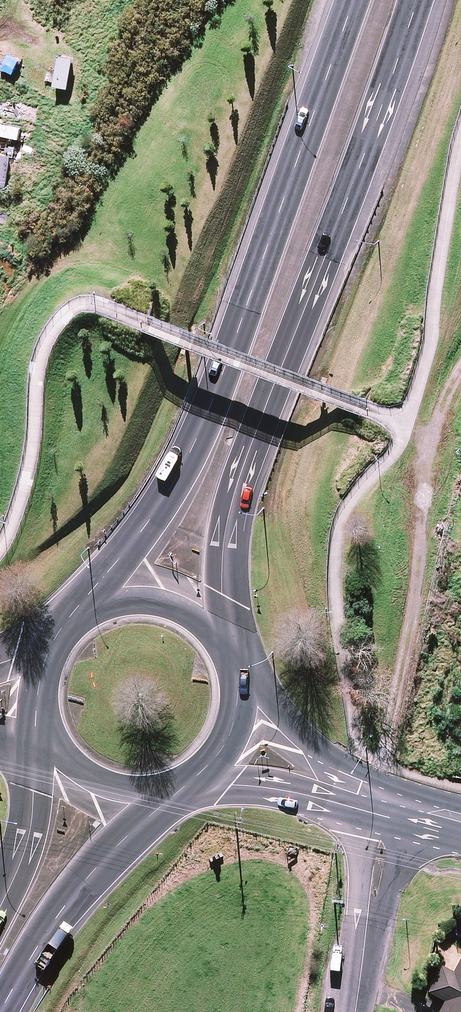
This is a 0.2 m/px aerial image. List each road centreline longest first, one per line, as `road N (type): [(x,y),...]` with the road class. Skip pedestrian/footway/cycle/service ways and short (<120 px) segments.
road 1 (trunk): [(411,0),(234,501),(226,548),(235,662)]
road 2 (trunk): [(73,612),(155,504),(205,414),(349,0)]
road 3 (track): [(460,368),(447,389),(436,442),(375,799)]
road 4 (trunk): [(177,792),(95,869),(2,1011)]
road 5 (residential): [(353,1011),(387,803)]
road 6 (trunk): [(73,612),(145,598),(168,603),(213,633),(235,662)]
road 7 (trunk): [(0,907),(29,838),(39,740)]
road 8 (tertiary): [(236,666),(351,792)]
road 9 (tertiary): [(351,792),(191,787)]
road 10 (trunk): [(177,792),(103,781),(39,740)]
road 11 (trunk): [(236,666),(228,741),(191,787)]

